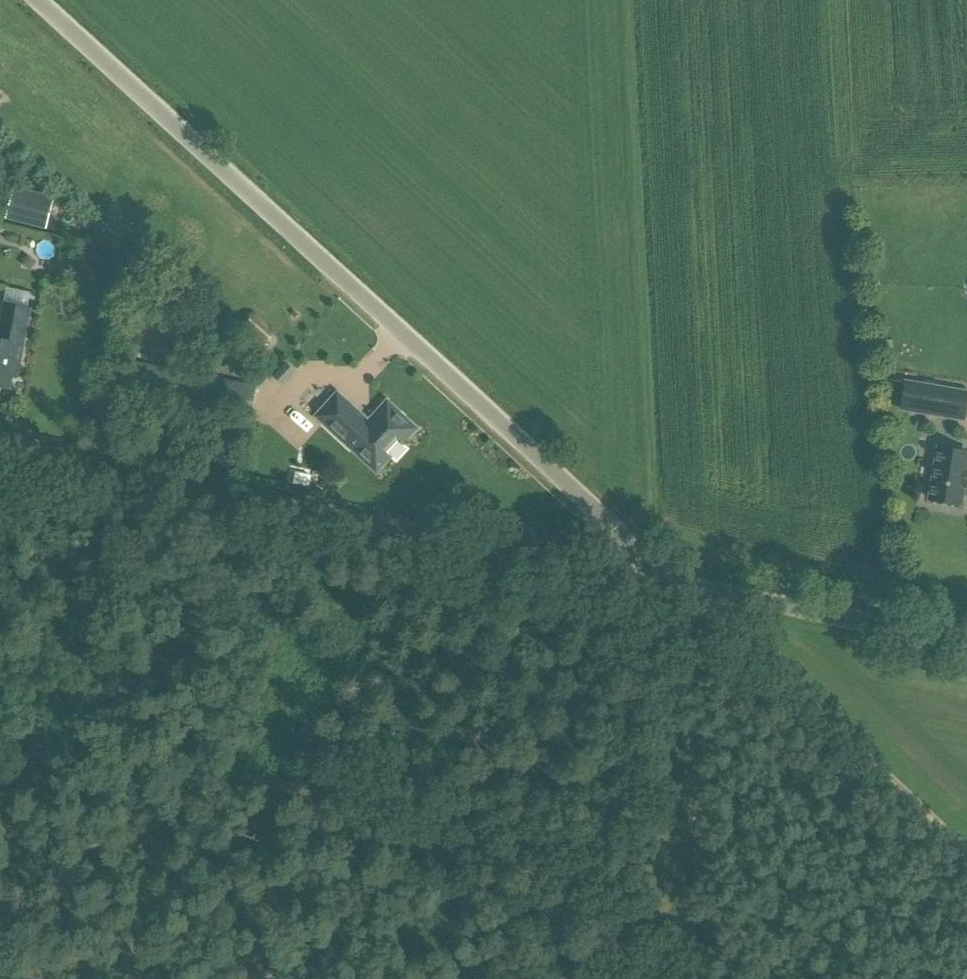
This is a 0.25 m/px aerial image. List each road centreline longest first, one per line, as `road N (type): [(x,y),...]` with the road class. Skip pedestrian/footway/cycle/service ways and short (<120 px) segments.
road 1 (unclassified): [(672,585),(30,0)]
road 2 (track): [(679,837),(549,872),(393,817),(334,804),(282,804),(96,852),(52,845),(21,826),(0,791)]
road 3 (unclassified): [(672,585),(0,455)]
road 4 (track): [(966,852),(672,585)]
road 5 (track): [(697,978),(681,893),(670,665),(697,603)]
road 6 (unclassified): [(966,645),(672,585)]
road 7 (track): [(681,978),(540,870)]

